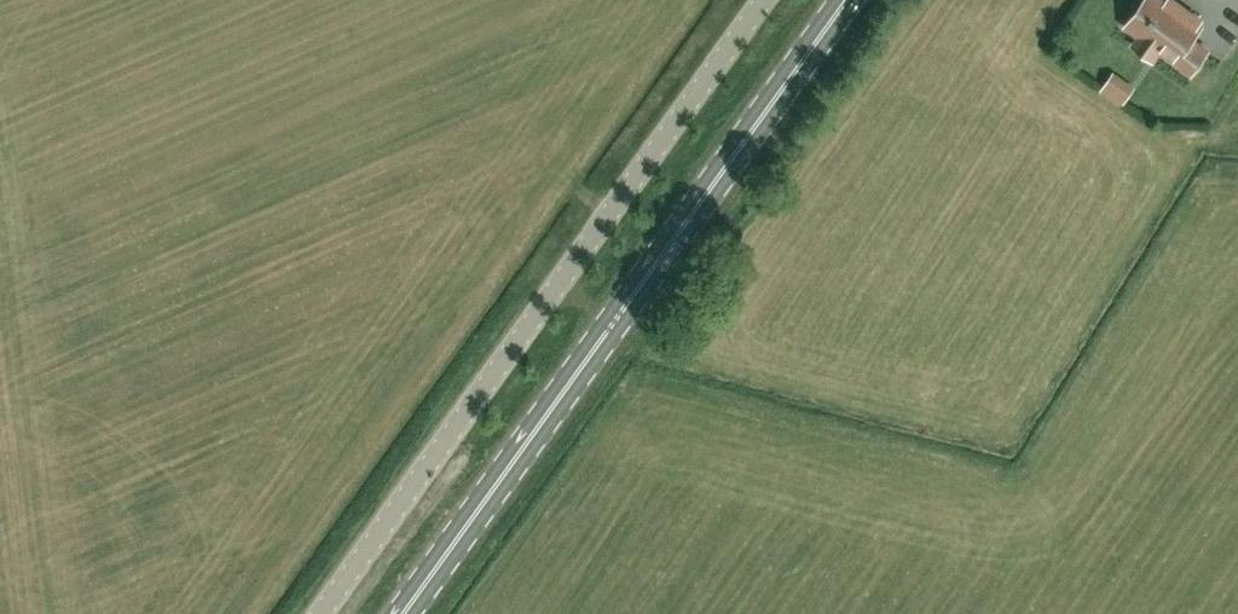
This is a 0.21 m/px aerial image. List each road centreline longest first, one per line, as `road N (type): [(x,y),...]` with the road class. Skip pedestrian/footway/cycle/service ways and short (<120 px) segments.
road 1 (unclassified): [(321,613),(766,0)]
road 2 (primary): [(410,613),(849,0)]

